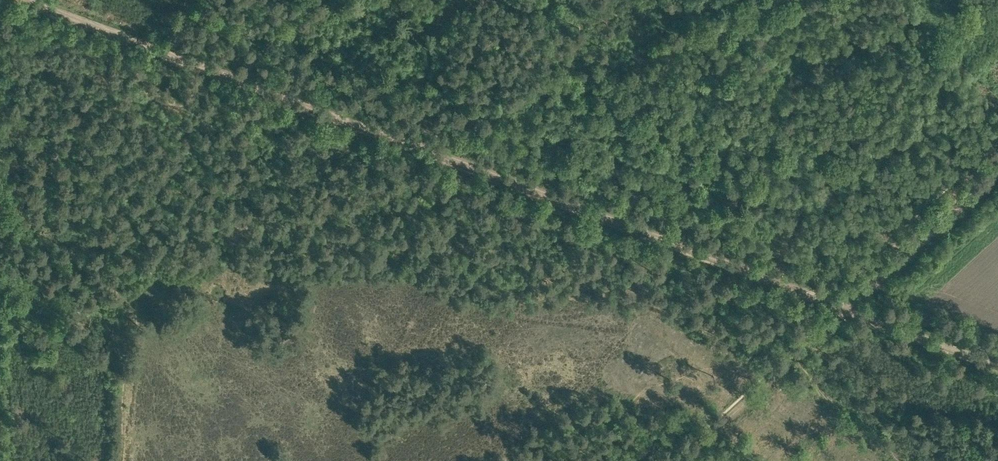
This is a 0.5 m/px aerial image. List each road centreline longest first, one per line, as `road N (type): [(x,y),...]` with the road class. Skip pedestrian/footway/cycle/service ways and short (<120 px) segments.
road 1 (track): [(847,308),(30,0)]
road 2 (track): [(779,0),(412,145)]
road 3 (track): [(847,308),(676,460)]
road 4 (track): [(997,175),(847,308)]
road 5 (track): [(997,365),(847,308)]

